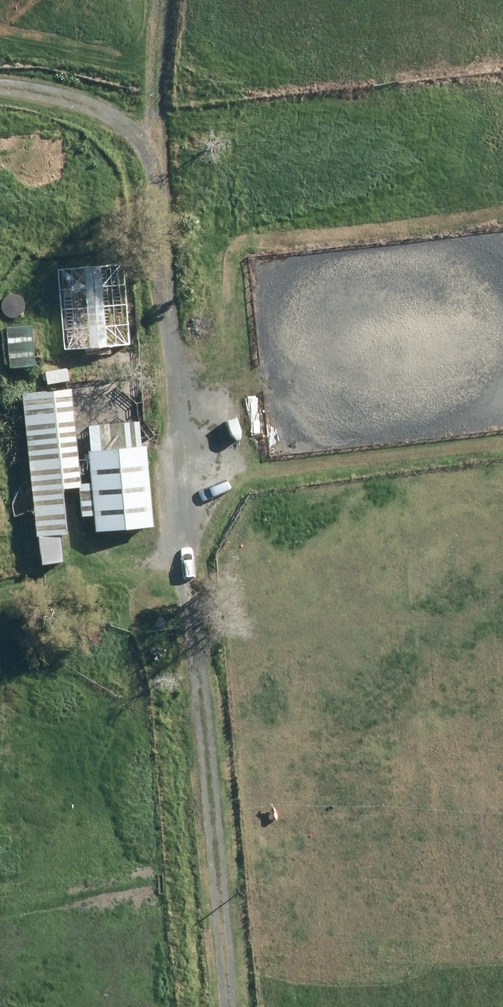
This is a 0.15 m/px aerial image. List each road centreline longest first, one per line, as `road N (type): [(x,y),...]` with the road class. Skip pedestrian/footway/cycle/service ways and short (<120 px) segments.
road 1 (track): [(234,1006),(207,893),(175,553),(157,163),(167,0)]
road 2 (track): [(0,92),(49,94),(124,118),(157,163)]
road 3 (track): [(0,596),(175,553)]

